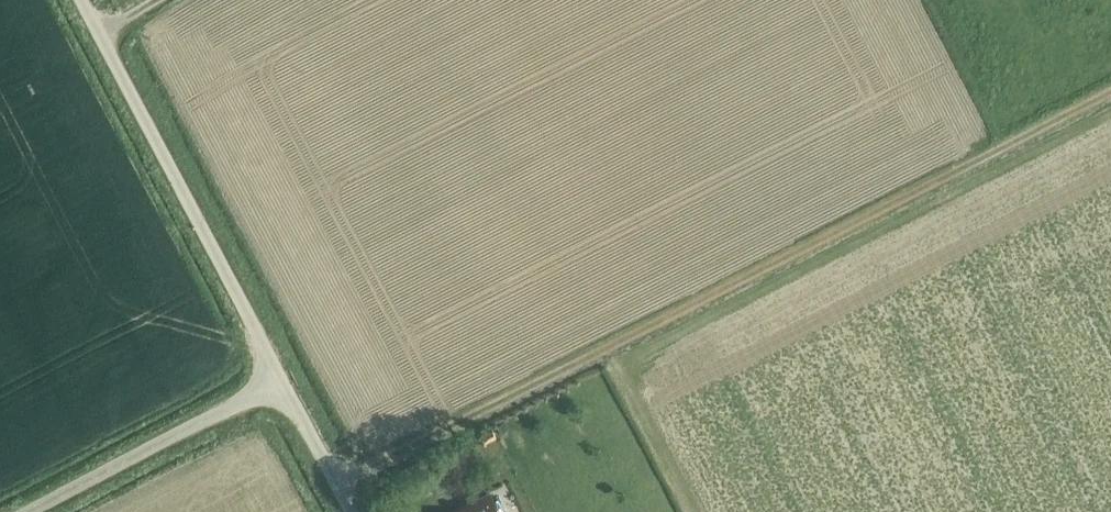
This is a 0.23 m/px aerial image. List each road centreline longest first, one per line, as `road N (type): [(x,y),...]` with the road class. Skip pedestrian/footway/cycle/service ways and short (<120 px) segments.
road 1 (unclassified): [(273,378),(80,0)]
road 2 (unclassified): [(24,511),(273,378)]
road 3 (unclassified): [(346,511),(273,378)]

